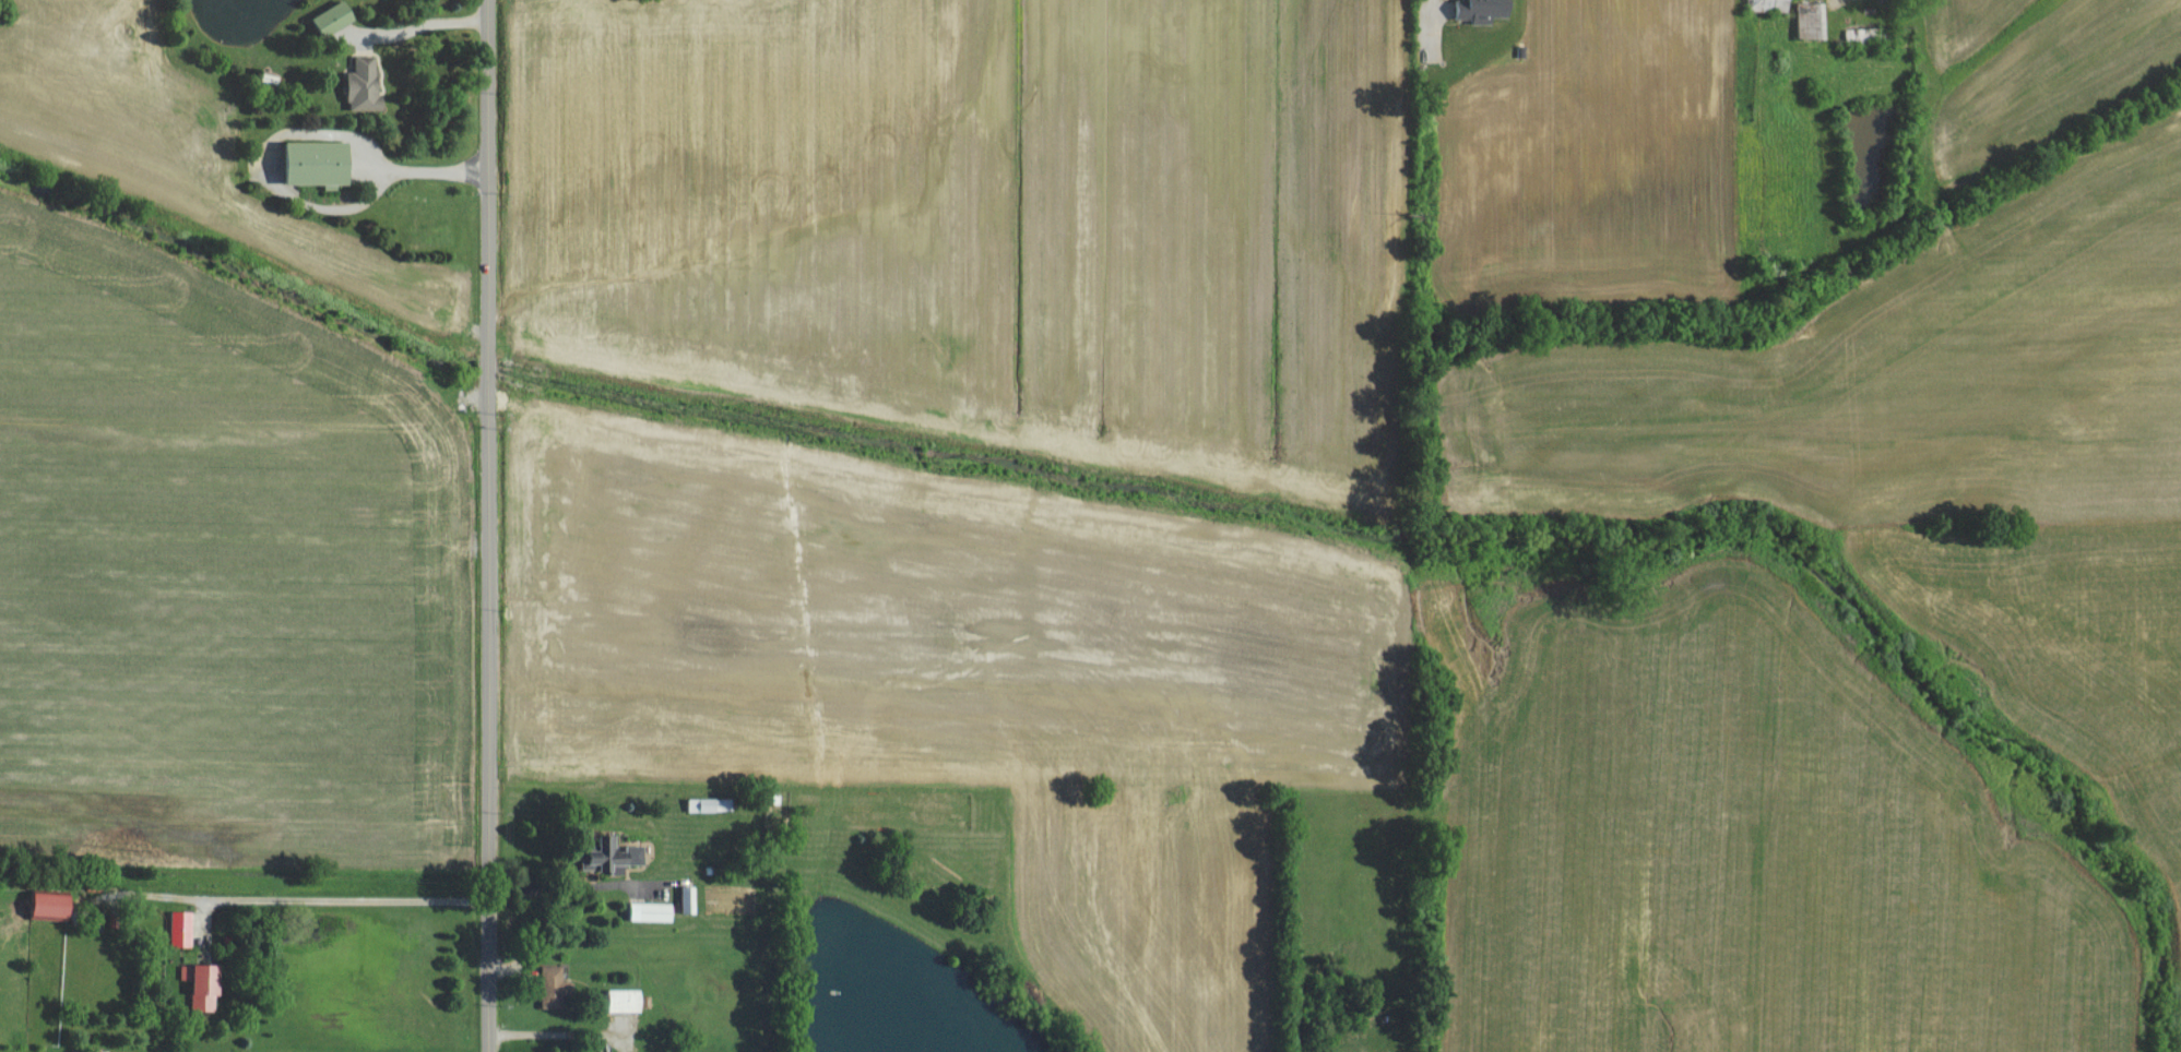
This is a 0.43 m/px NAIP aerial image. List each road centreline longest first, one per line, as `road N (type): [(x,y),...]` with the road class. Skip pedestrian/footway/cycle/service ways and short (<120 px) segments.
road 1 (tertiary): [(486,0),(487,1051)]

